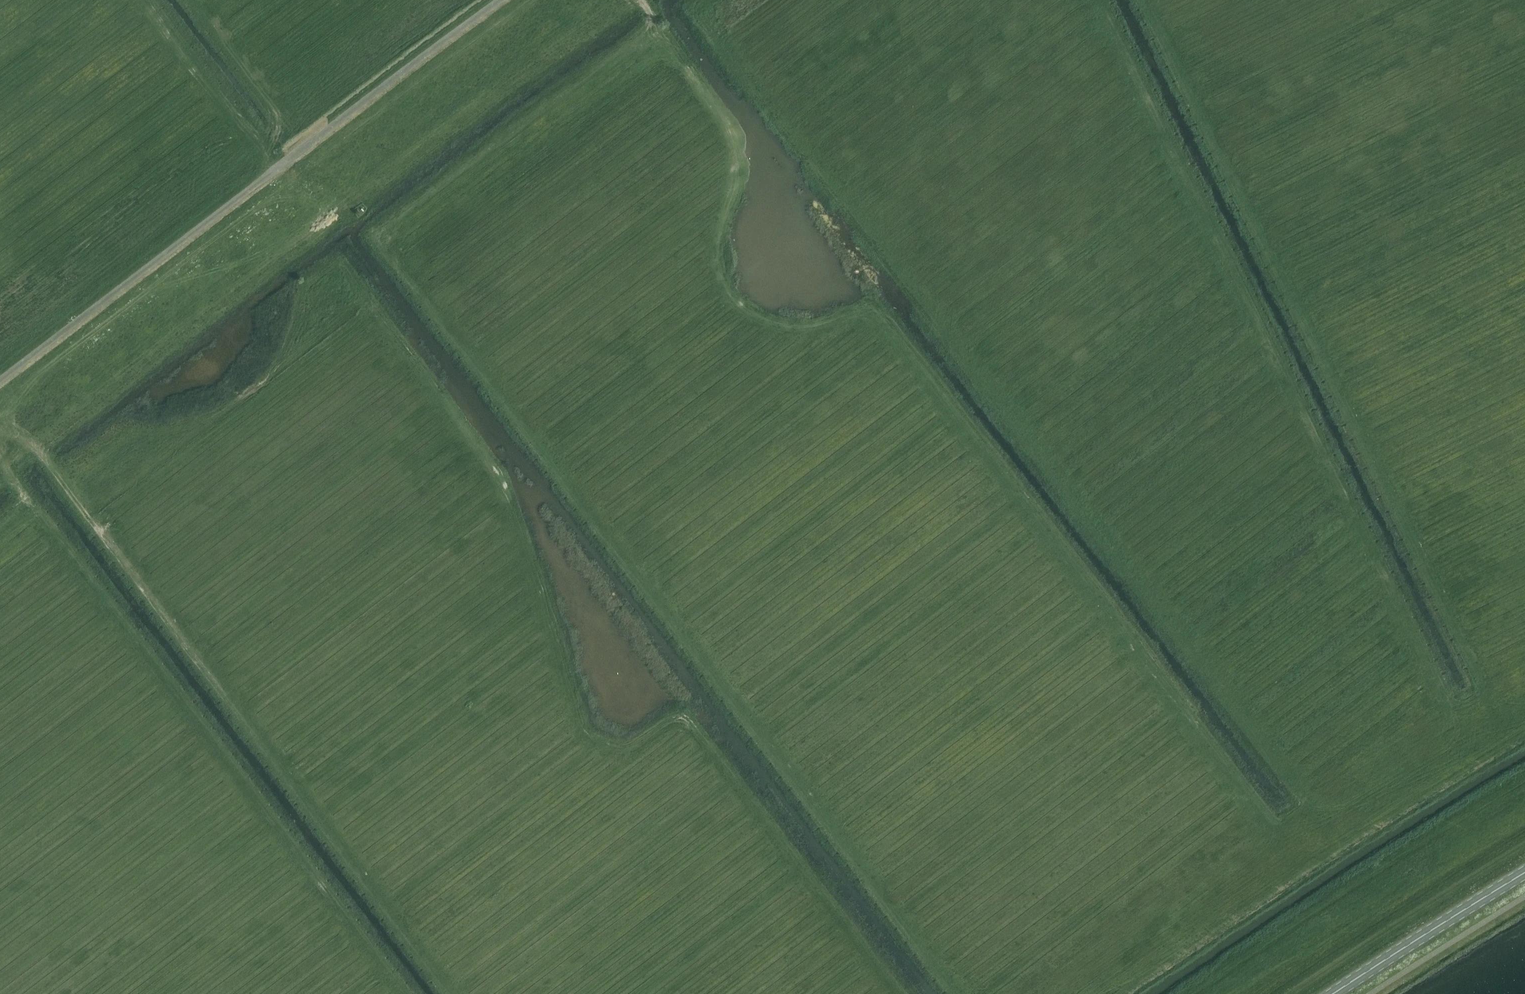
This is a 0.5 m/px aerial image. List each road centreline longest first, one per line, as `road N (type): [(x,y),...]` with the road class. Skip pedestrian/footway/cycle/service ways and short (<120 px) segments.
road 1 (unclassified): [(0,382),(500,0)]
road 2 (primary): [(1331,993),(1524,873)]

